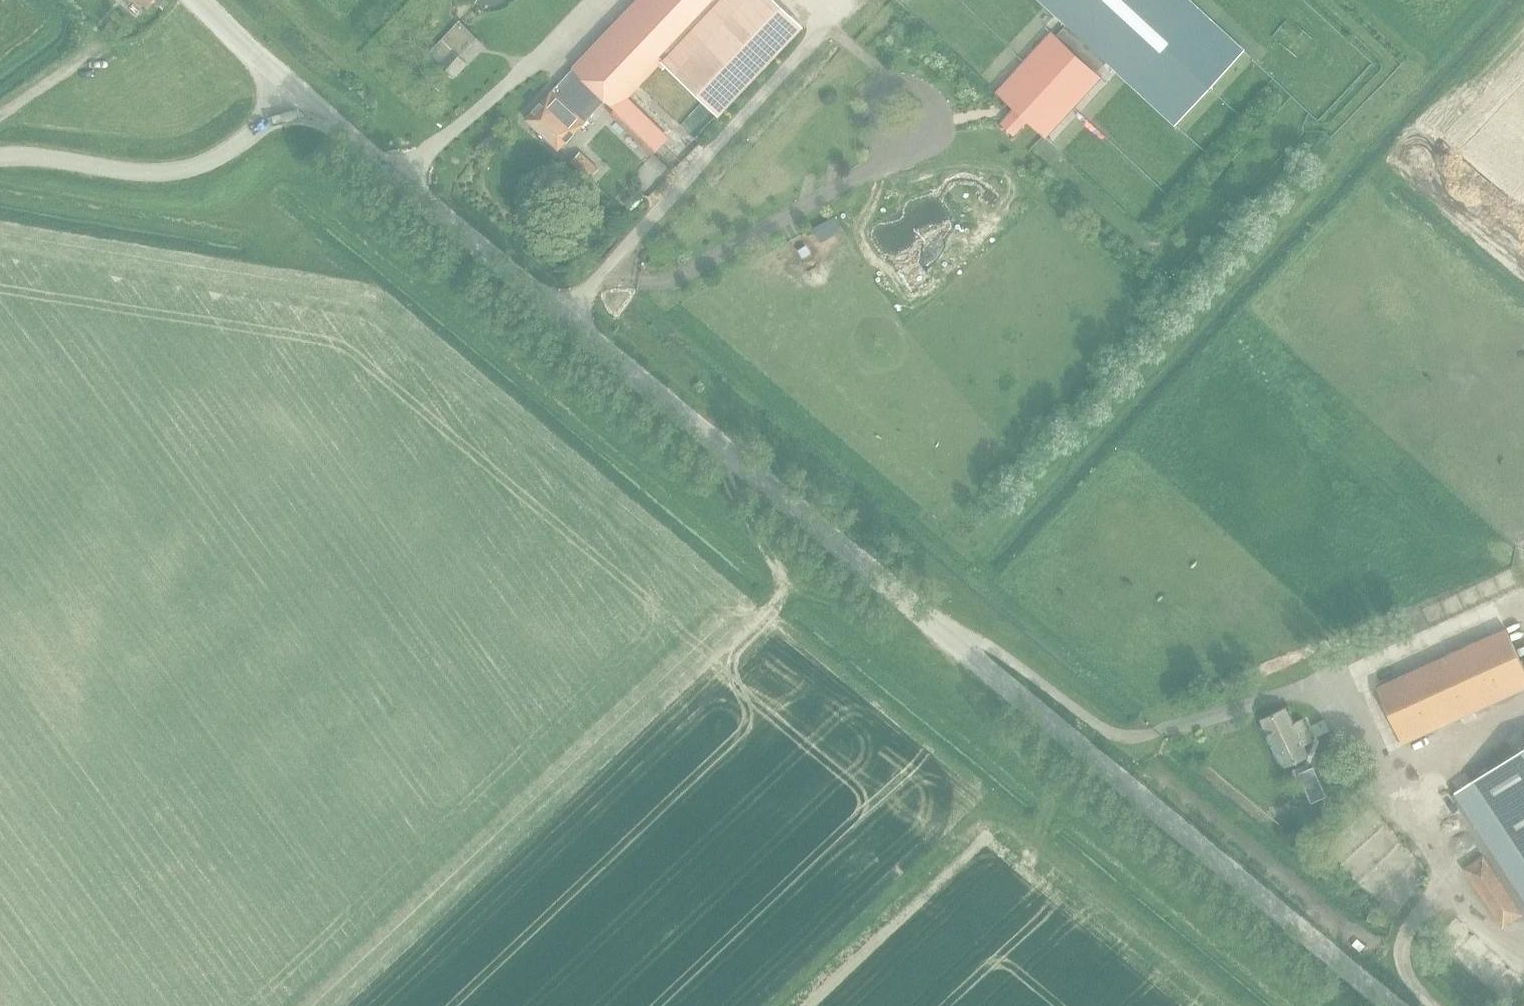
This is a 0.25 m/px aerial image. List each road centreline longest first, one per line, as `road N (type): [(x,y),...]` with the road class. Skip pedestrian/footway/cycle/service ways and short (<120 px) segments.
road 1 (unclassified): [(1376,1005),(296,91)]
road 2 (unclassified): [(0,157),(60,156),(130,173),(212,162),(296,91)]
road 3 (unclassified): [(296,91),(194,0)]

